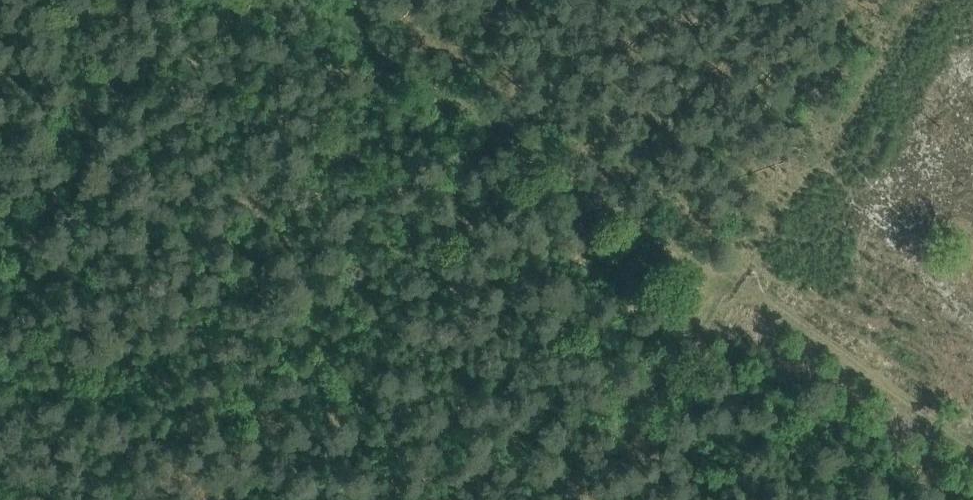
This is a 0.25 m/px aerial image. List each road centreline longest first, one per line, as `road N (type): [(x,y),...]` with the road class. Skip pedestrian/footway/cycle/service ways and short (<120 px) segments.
road 1 (track): [(740,273),(344,8)]
road 2 (track): [(972,442),(740,273)]
road 3 (track): [(740,273),(581,499)]

